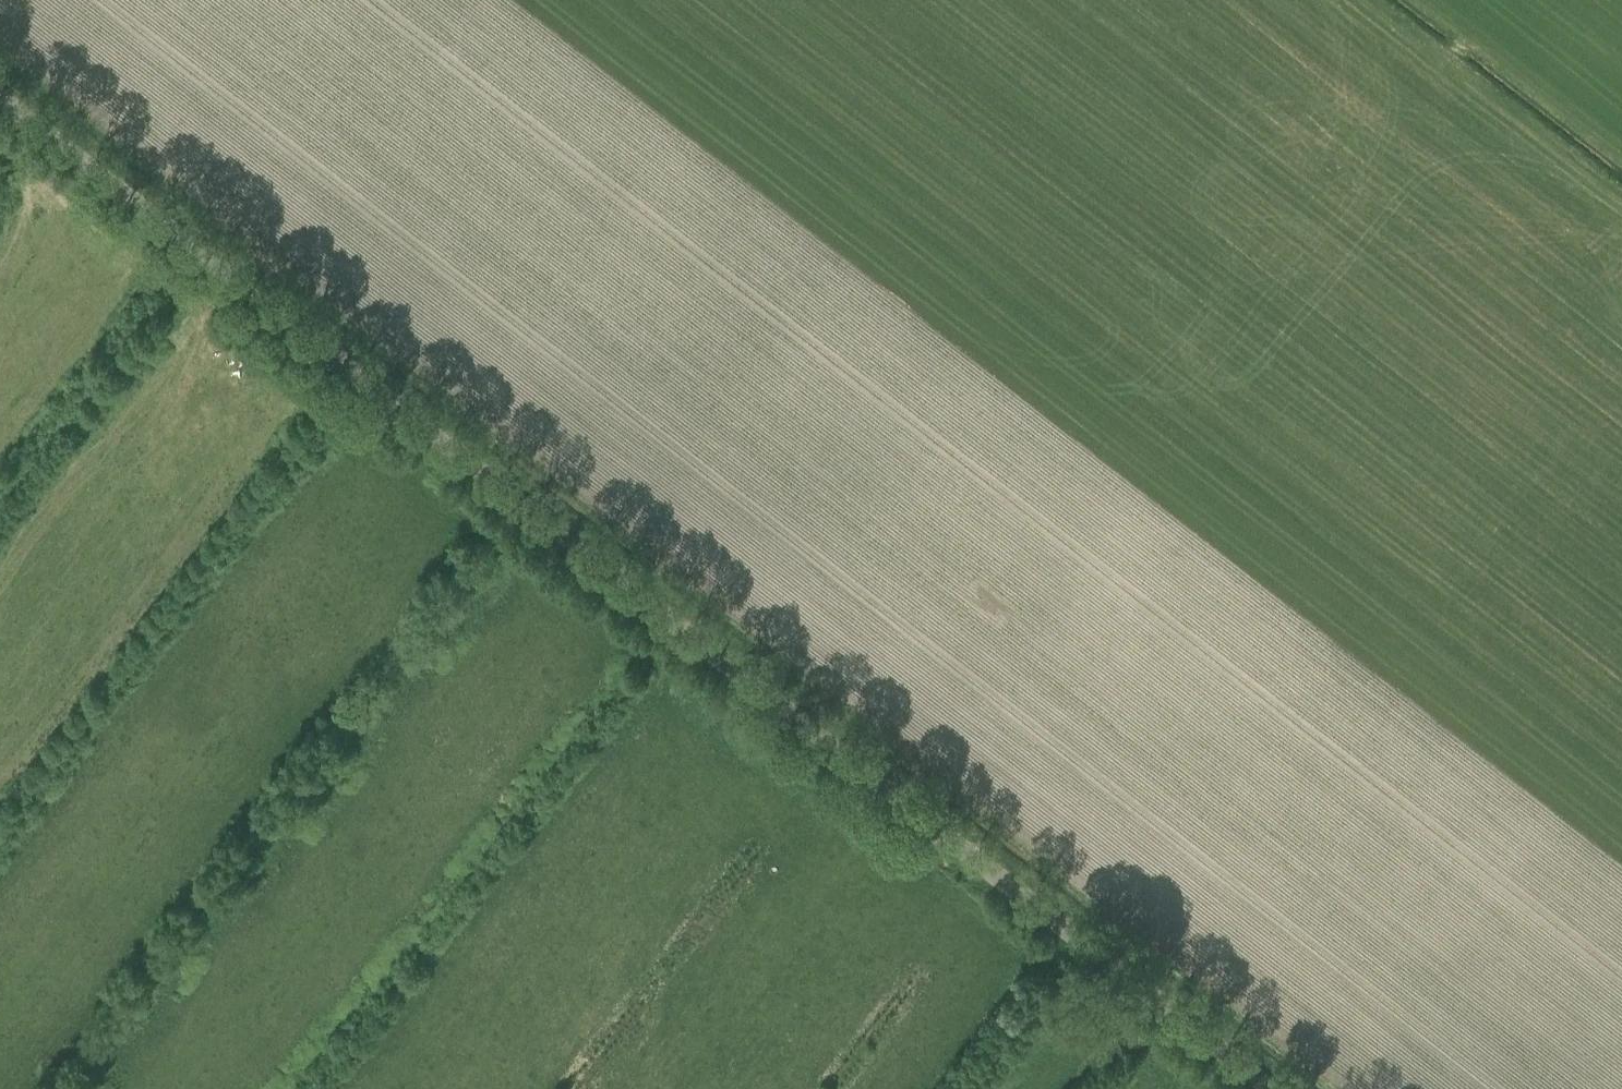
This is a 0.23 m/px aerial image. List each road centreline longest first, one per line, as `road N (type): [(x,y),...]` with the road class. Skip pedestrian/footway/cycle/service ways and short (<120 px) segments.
road 1 (unclassified): [(1272,1088),(0,99)]

